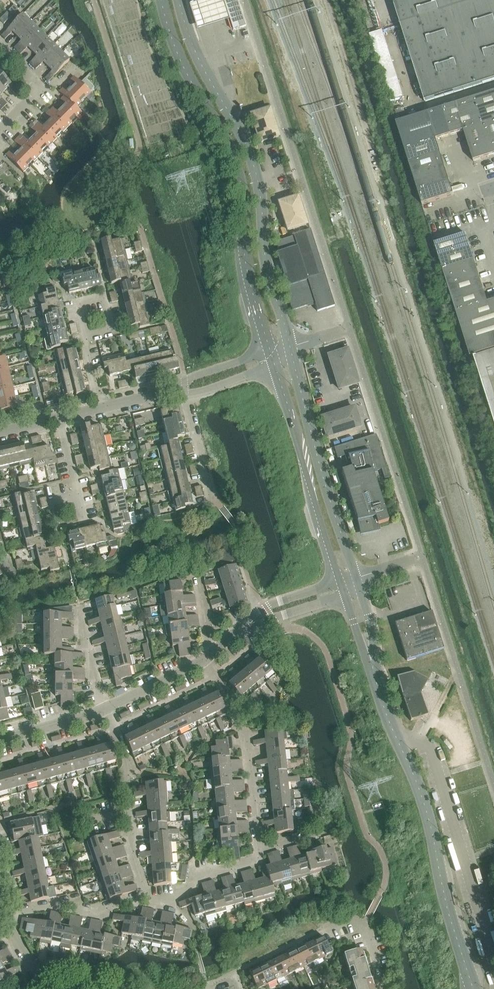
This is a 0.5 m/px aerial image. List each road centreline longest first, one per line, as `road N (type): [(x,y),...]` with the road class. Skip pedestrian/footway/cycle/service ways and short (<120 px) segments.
road 1 (tertiary): [(161,0),(184,68),(241,182),(244,254),(270,351)]
road 2 (tertiary): [(290,347),(266,263),(251,159),(192,44),(179,0)]
road 3 (tertiary): [(473,988),(435,843),(375,683)]
road 4 (tertiary): [(356,577),(290,347)]
road 5 (tertiary): [(275,367),(338,582)]
road 6 (residential): [(259,852),(247,740),(203,661)]
road 7 (residential): [(149,900),(134,859),(126,777),(103,711)]
road 8 (residential): [(149,900),(96,912),(61,904),(2,917)]
road 9 (track): [(369,139),(327,0)]
road 10 (residential): [(270,351),(152,396)]
road 11 (residential): [(259,852),(249,864),(149,900)]

